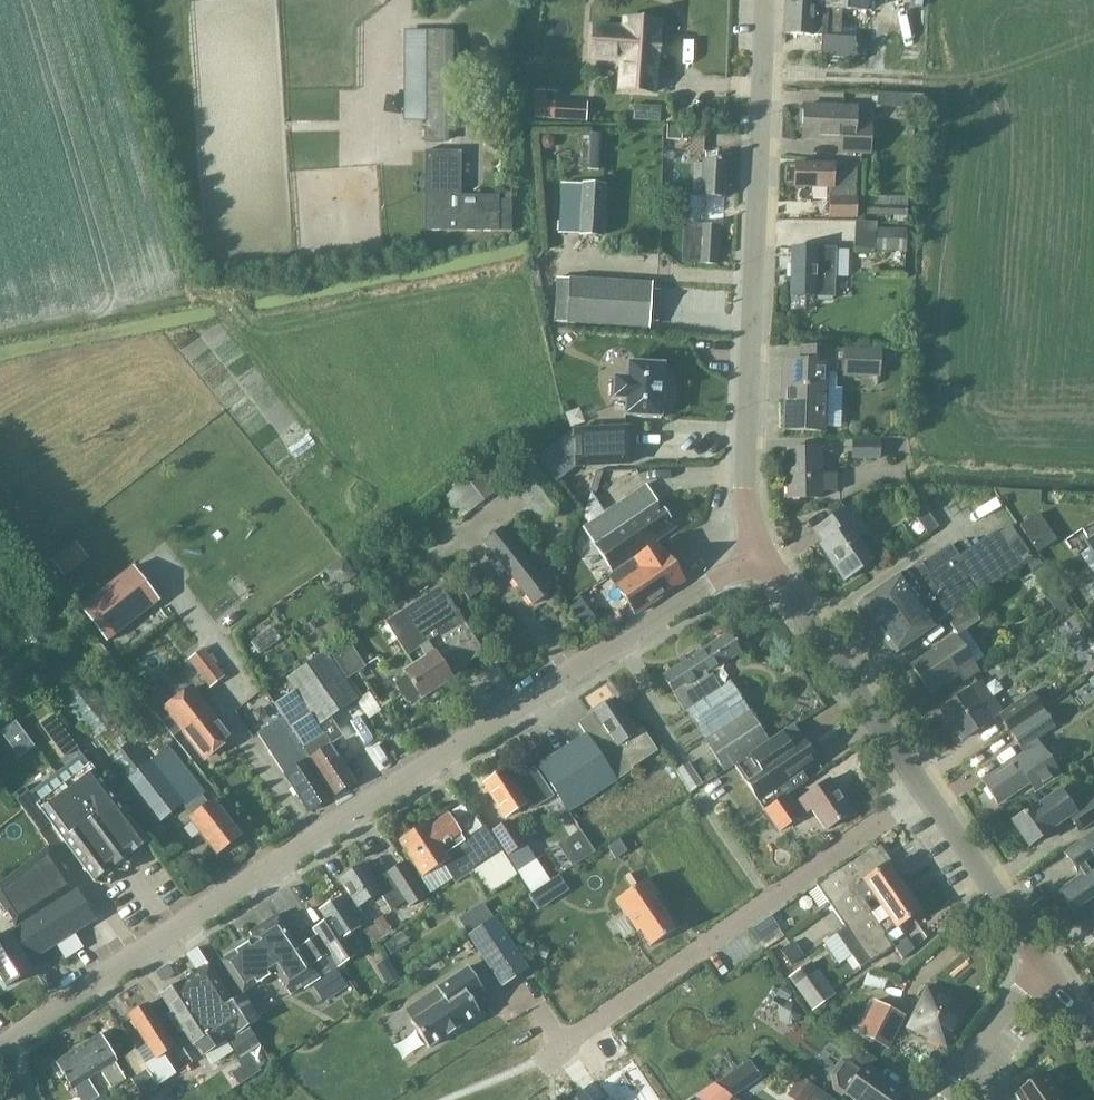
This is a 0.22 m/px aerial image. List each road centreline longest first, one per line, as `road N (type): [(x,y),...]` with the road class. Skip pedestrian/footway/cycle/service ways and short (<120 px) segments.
road 1 (residential): [(7,1044),(759,559)]
road 2 (residential): [(759,559),(751,480),(766,0)]
road 3 (residential): [(923,791),(554,1051)]
road 4 (residential): [(923,791),(759,559)]
road 5 (residential): [(1042,964),(923,791)]
road 6 (residential): [(954,1076),(1042,964)]

